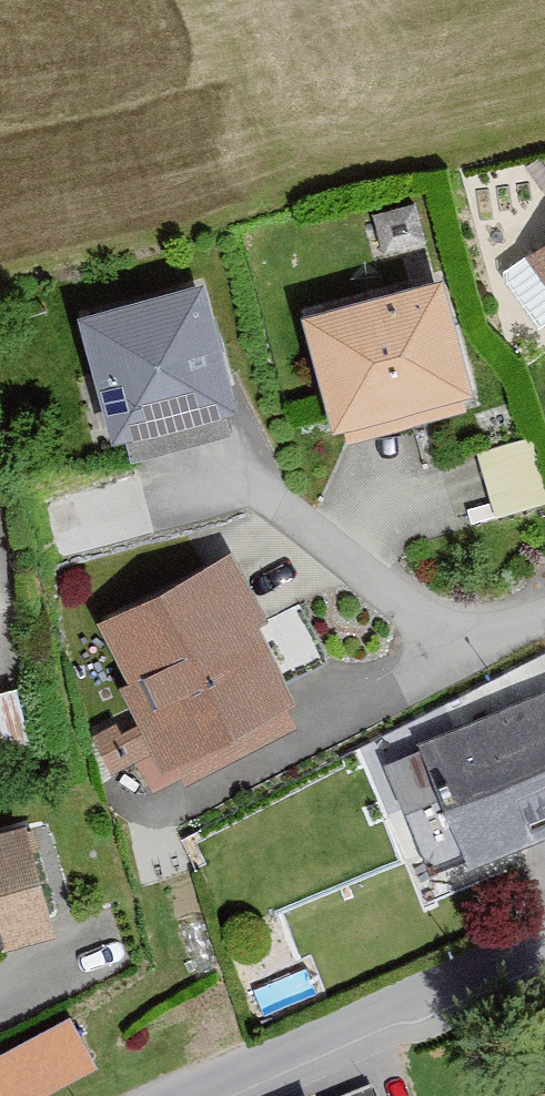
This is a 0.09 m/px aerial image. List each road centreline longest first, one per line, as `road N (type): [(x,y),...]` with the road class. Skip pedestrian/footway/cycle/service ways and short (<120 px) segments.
road 1 (unclassified): [(185,1095),(544,940)]

